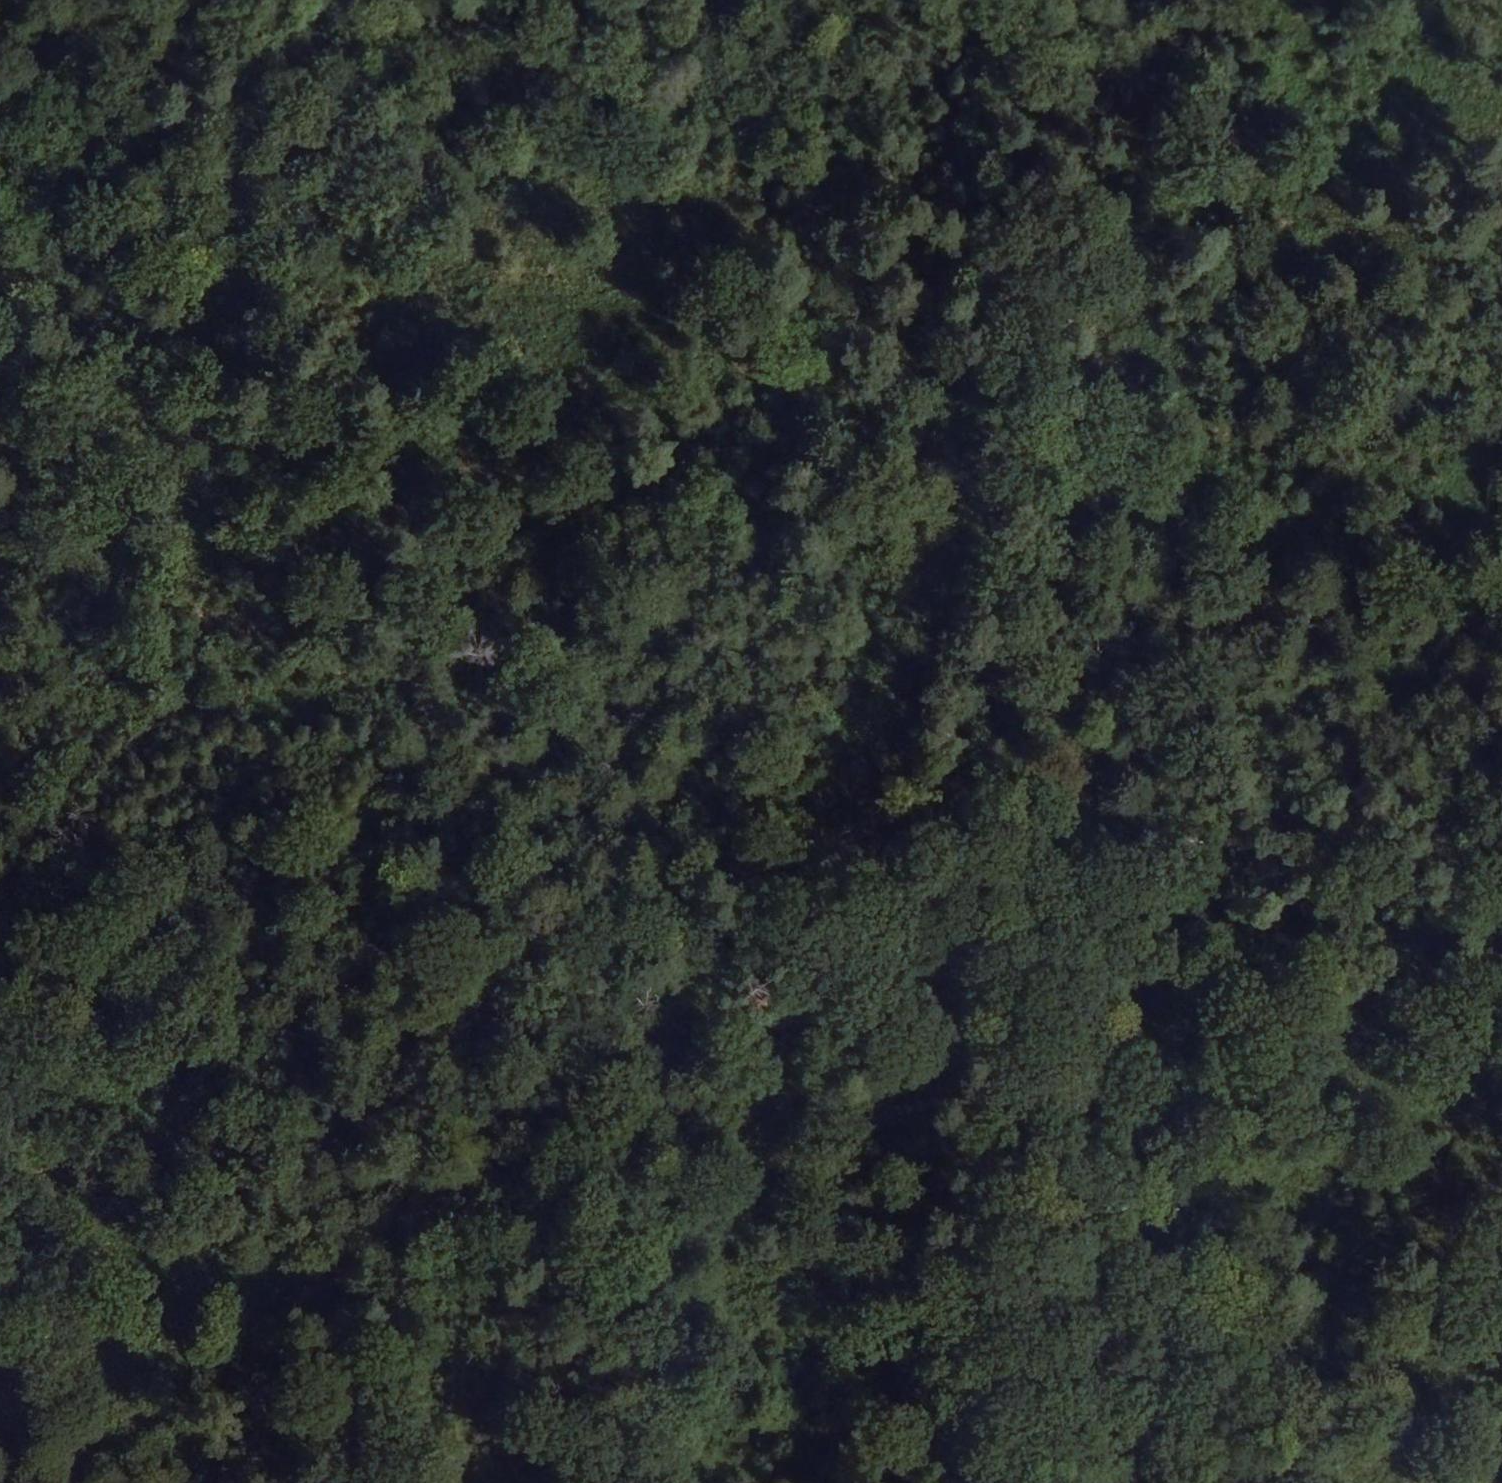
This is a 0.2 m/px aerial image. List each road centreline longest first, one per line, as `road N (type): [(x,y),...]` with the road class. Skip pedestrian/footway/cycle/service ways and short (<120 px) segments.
road 1 (track): [(1501,808),(1030,879),(631,956),(0,1041)]
road 2 (track): [(98,0),(0,156)]

